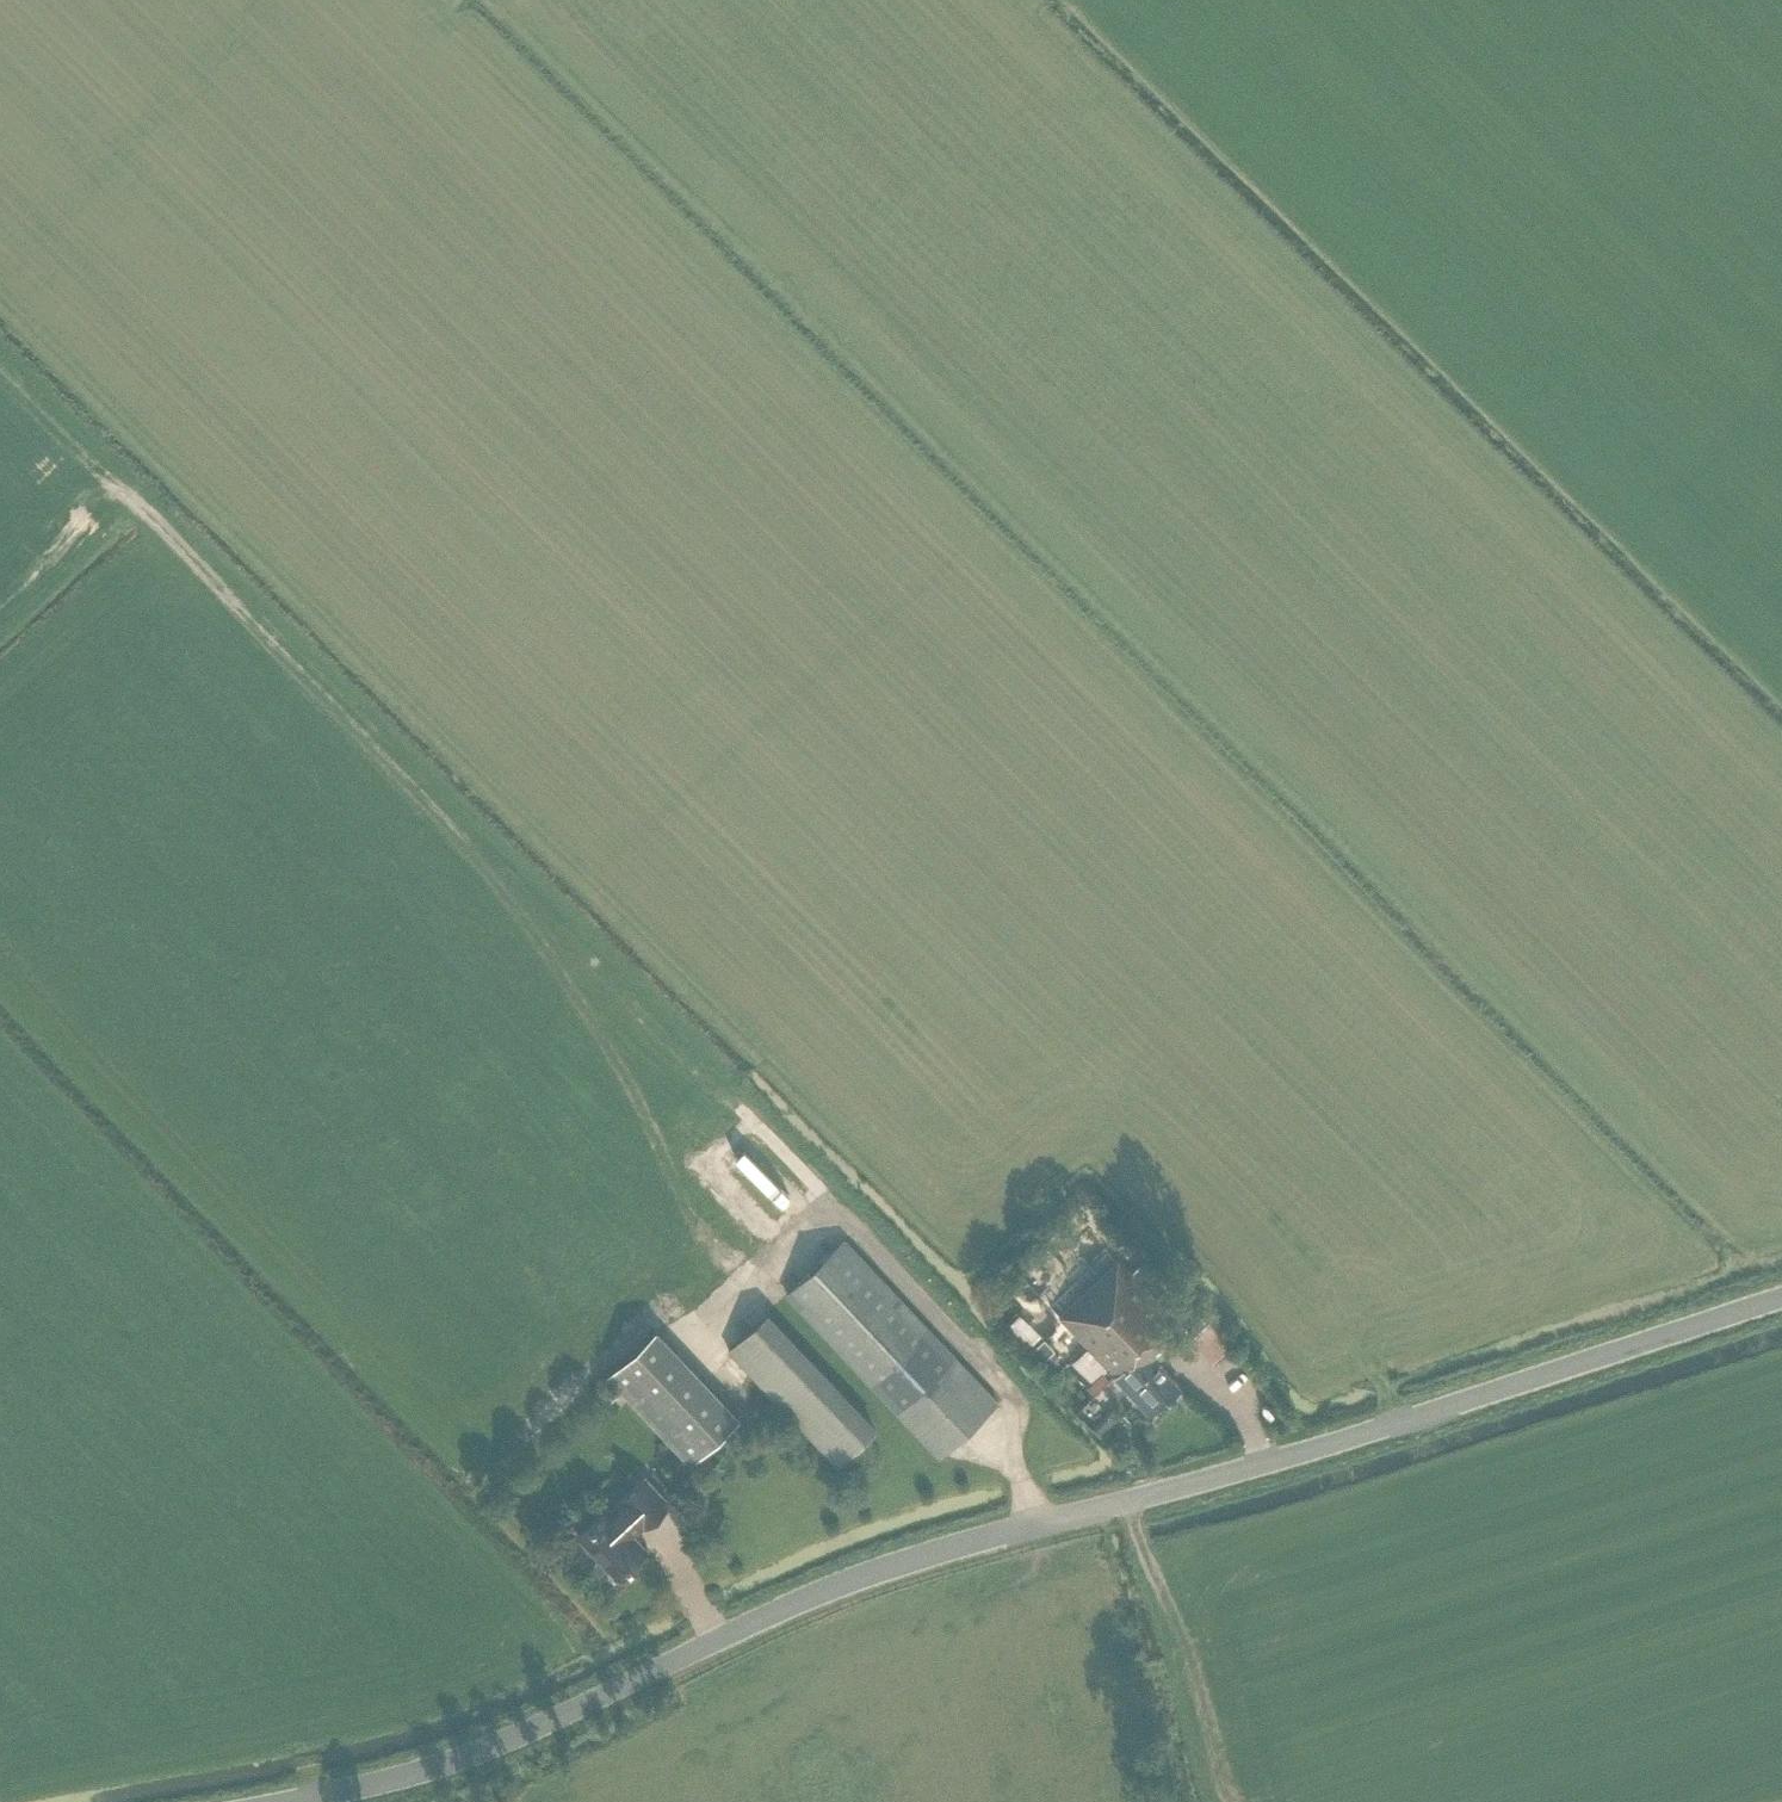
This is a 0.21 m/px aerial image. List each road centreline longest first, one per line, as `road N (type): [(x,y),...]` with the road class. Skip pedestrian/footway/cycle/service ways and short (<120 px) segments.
road 1 (unclassified): [(289,1801),(491,1753),(890,1567),(1781,1307)]

